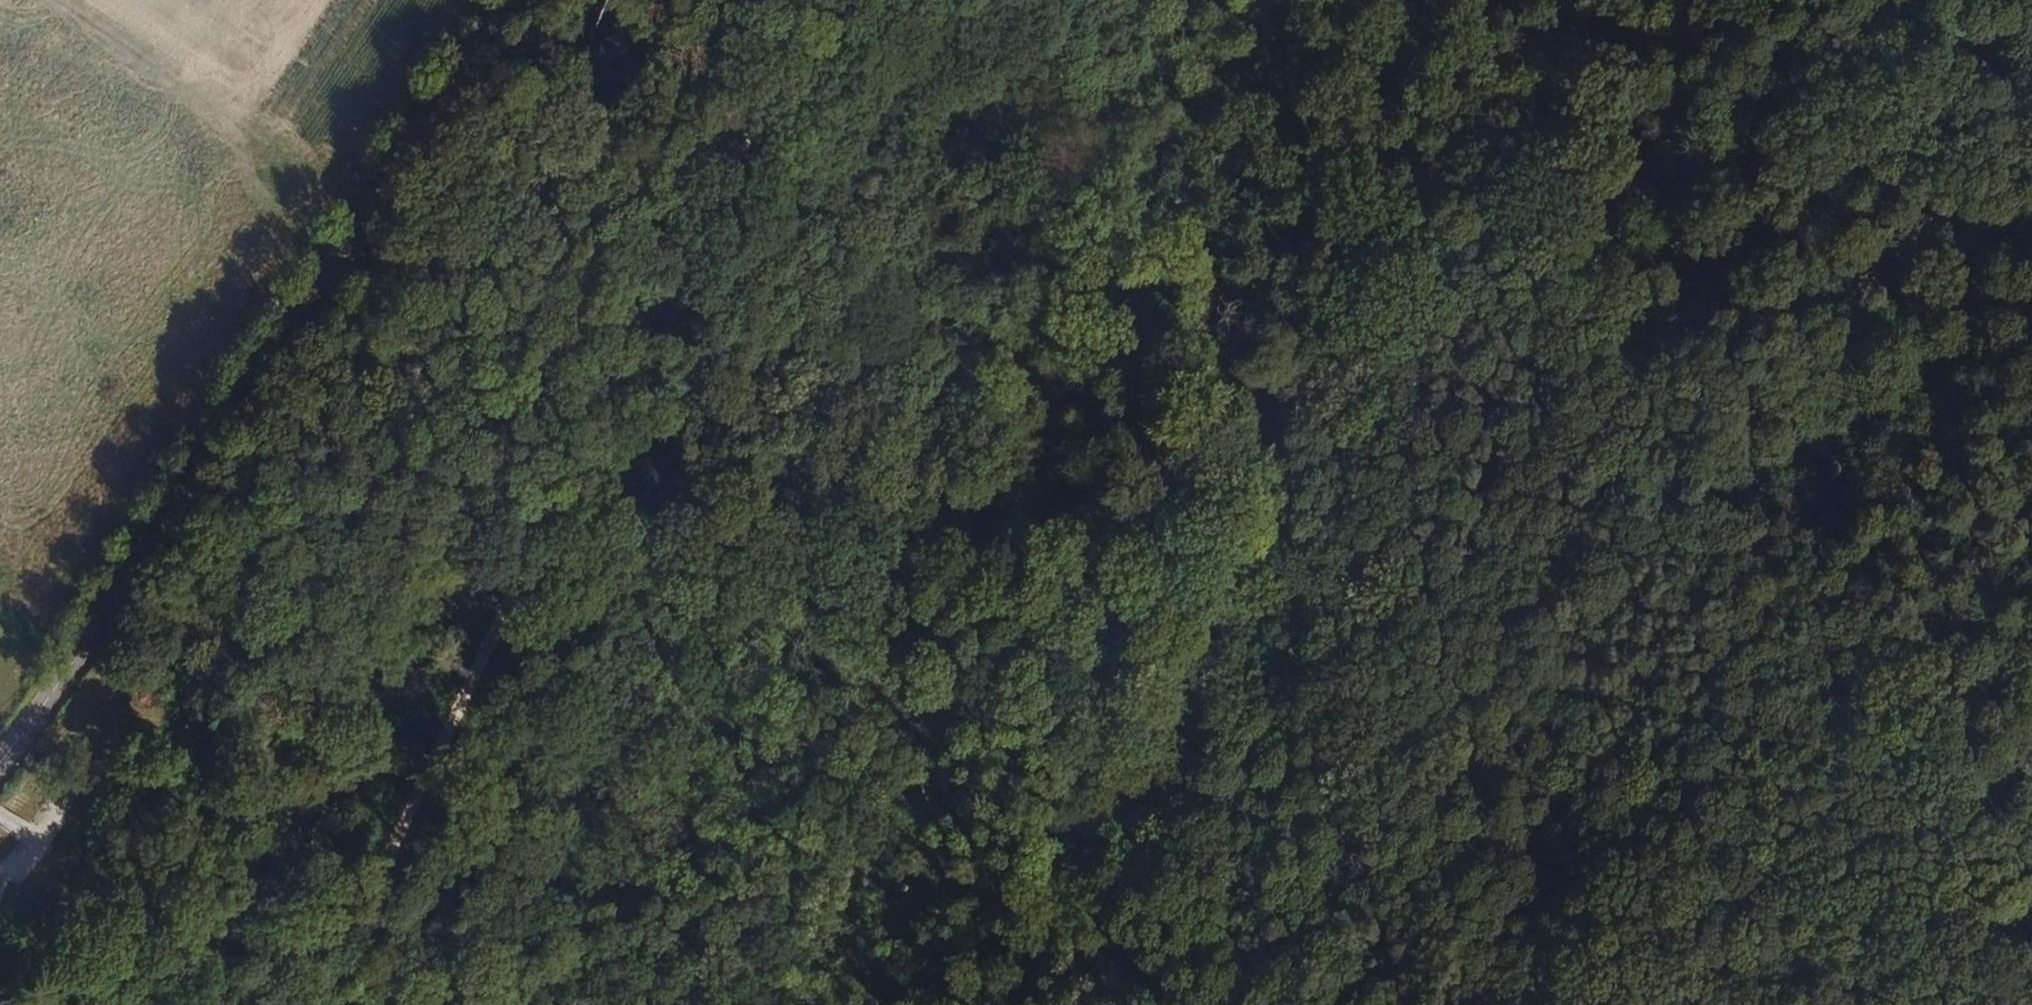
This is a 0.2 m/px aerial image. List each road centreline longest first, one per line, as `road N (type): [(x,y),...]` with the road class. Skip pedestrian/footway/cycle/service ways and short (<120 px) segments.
road 1 (tertiary): [(501,0),(53,689),(0,755)]
road 2 (track): [(1178,0),(1031,147),(882,326),(810,389),(666,282)]

